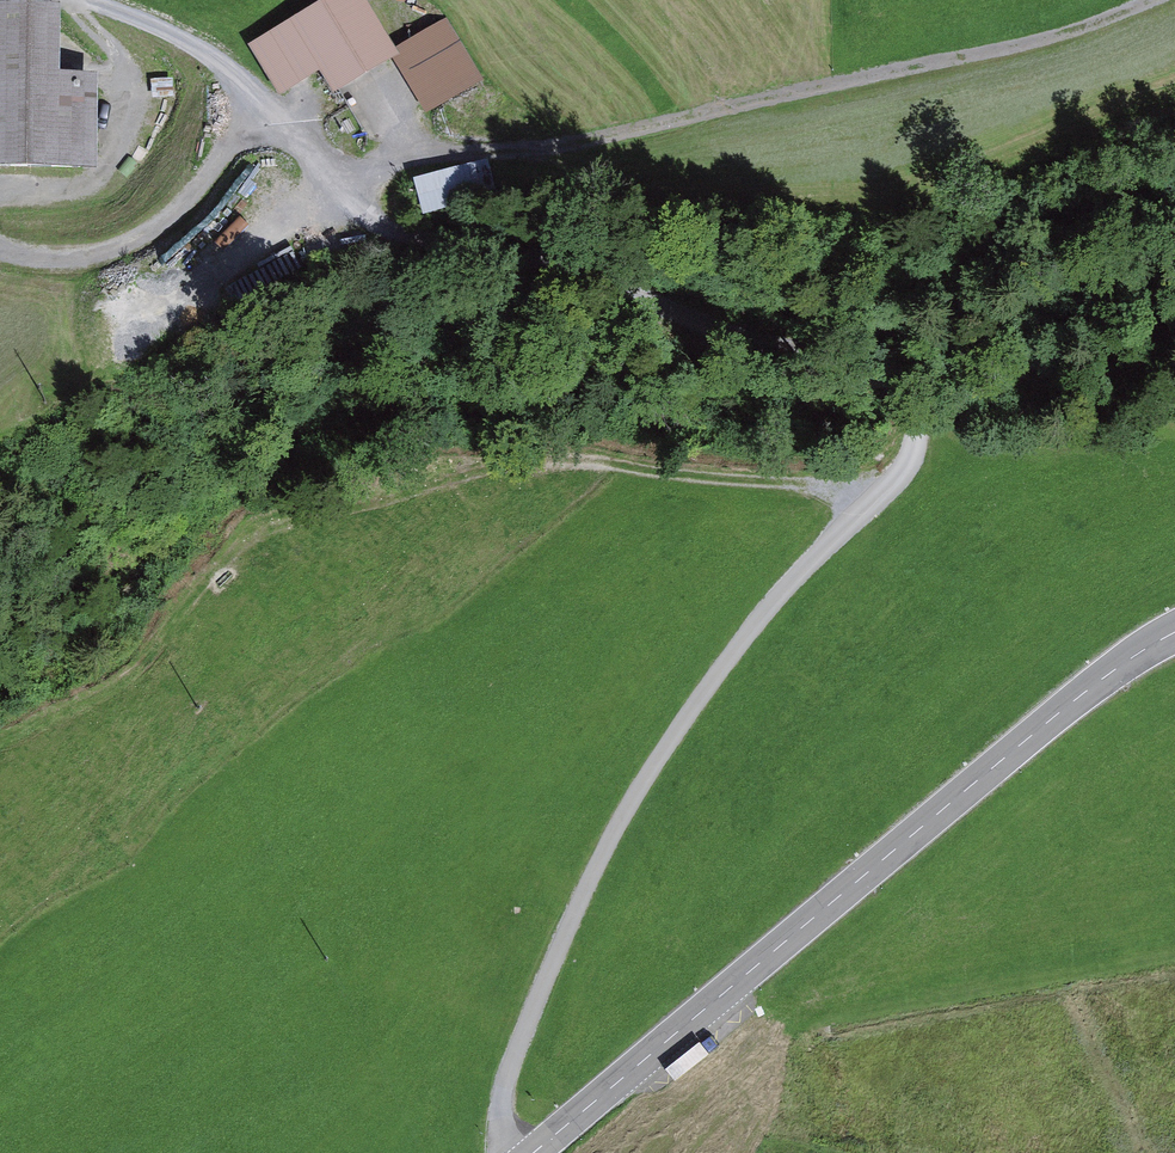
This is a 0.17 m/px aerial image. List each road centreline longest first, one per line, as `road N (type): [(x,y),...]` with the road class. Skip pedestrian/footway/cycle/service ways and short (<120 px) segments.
road 1 (unclassified): [(875,359),(902,377),(919,442),(900,473),(742,642),(593,864),(506,1078),(504,1152)]
road 2 (track): [(1153,0),(1039,42),(521,149),(335,174)]
road 3 (secondary): [(536,1152),(1107,675),(1174,634)]
road 4 (track): [(881,493),(507,450),(370,469),(282,519),(132,659)]
road 5 (track): [(335,174),(381,222),(571,266),(749,341),(875,359)]
road 6 (track): [(76,0),(206,51),(335,174)]

